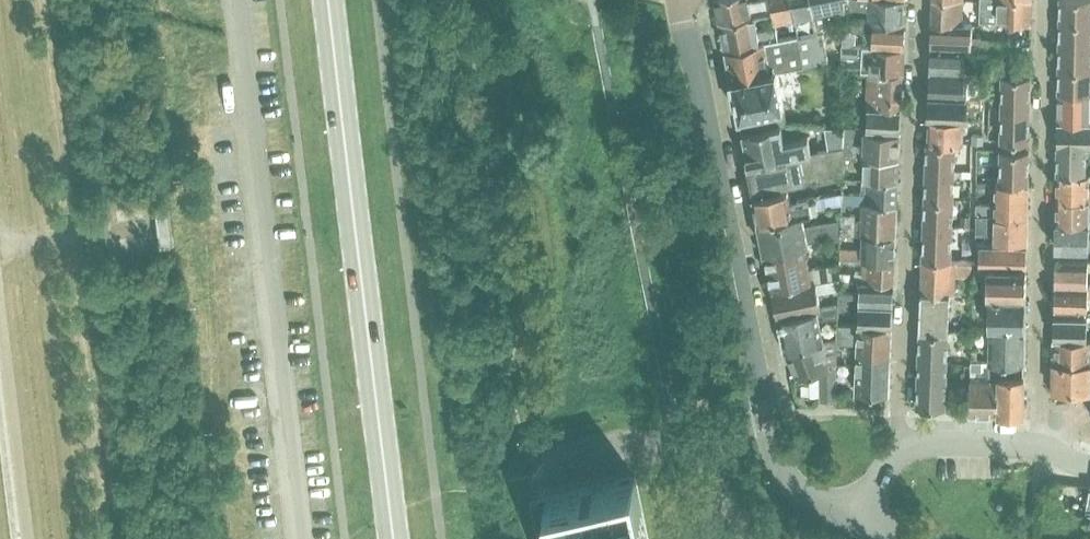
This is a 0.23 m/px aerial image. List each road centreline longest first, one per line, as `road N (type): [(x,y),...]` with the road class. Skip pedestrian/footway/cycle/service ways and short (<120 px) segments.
road 1 (residential): [(858,523),(807,493),(778,460),(679,0)]
road 2 (secondary): [(330,0),(396,538)]
road 3 (residential): [(1039,448),(1045,0)]
road 4 (residential): [(921,0),(906,447)]
road 5 (residential): [(1039,448),(906,447)]

